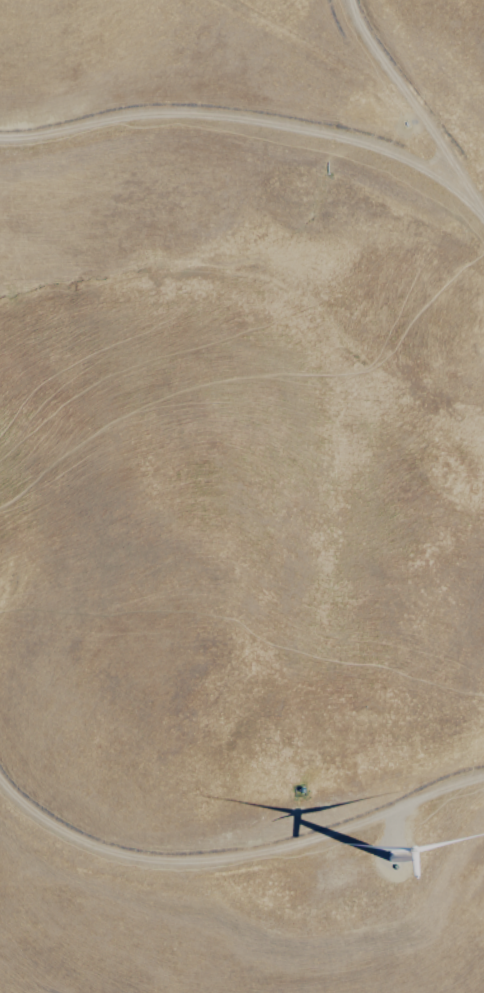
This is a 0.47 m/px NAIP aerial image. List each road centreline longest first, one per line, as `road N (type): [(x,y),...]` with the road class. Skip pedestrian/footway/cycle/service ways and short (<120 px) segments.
road 1 (track): [(483,778),(435,788),(332,843),(178,868),(89,858),(0,801)]
road 2 (track): [(464,206),(385,157),(292,128),(128,118),(0,144)]
road 3 (track): [(336,0),(483,239)]

